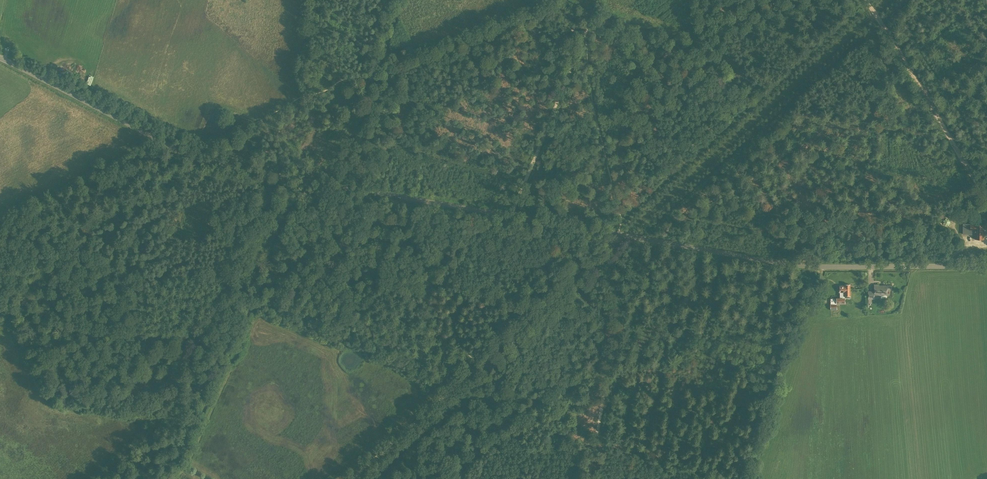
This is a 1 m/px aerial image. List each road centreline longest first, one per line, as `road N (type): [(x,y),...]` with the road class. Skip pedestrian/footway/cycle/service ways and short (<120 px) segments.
road 1 (tertiary): [(986,267),(797,265),(207,163),(0,58)]
road 2 (track): [(873,14),(624,236)]
road 3 (track): [(352,478),(600,257)]
road 4 (track): [(600,257),(618,317),(588,478)]
road 5 (track): [(198,160),(0,268)]
road 6 (track): [(986,208),(873,14)]
road 7 (track): [(584,35),(512,216)]
road 8 (track): [(611,363),(762,394)]
road 9 (track): [(595,443),(740,475)]

